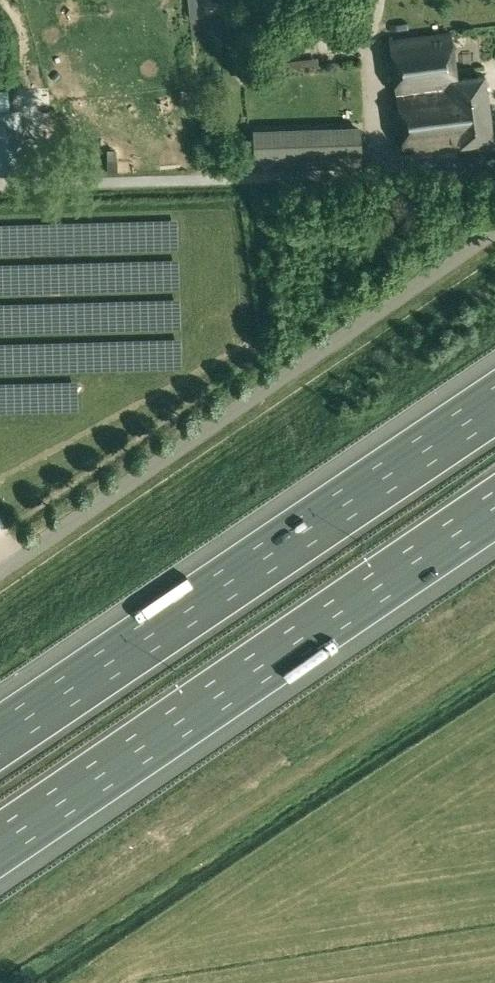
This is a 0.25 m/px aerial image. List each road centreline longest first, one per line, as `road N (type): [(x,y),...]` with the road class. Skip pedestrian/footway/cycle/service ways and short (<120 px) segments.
road 1 (unclassified): [(0,569),(494,234)]
road 2 (motorway): [(0,842),(494,507)]
road 3 (motorway): [(494,404),(0,737)]
road 4 (track): [(395,167),(359,175),(0,184)]
road 5 (track): [(494,165),(395,167),(382,151),(373,32),(385,0)]

